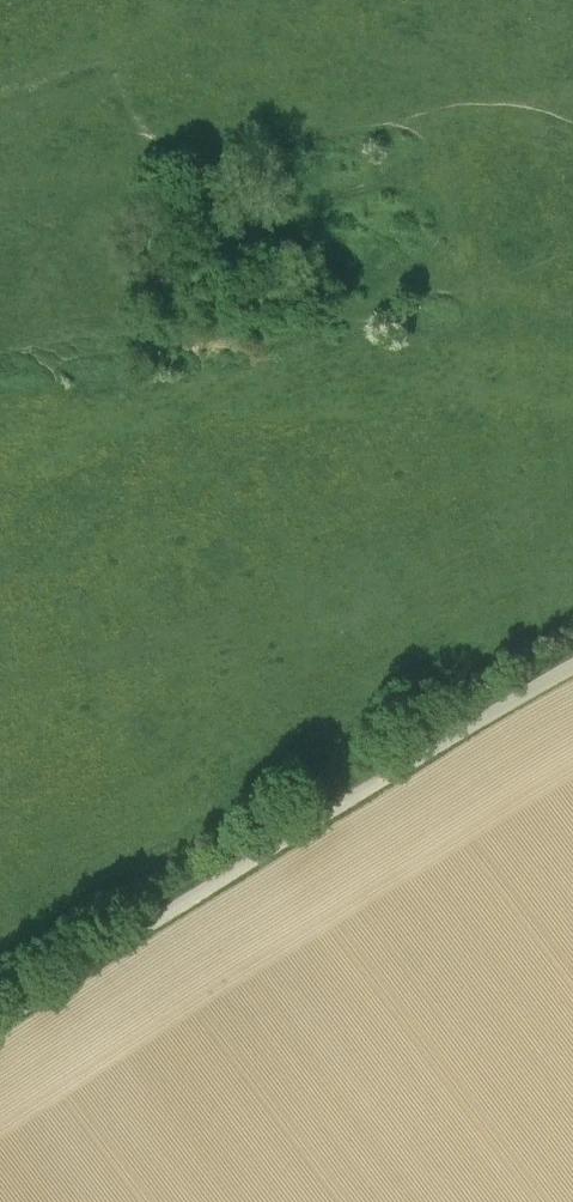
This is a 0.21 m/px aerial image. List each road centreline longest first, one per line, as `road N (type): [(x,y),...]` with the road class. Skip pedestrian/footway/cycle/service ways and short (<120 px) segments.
road 1 (unclassified): [(0,1019),(572,666)]

